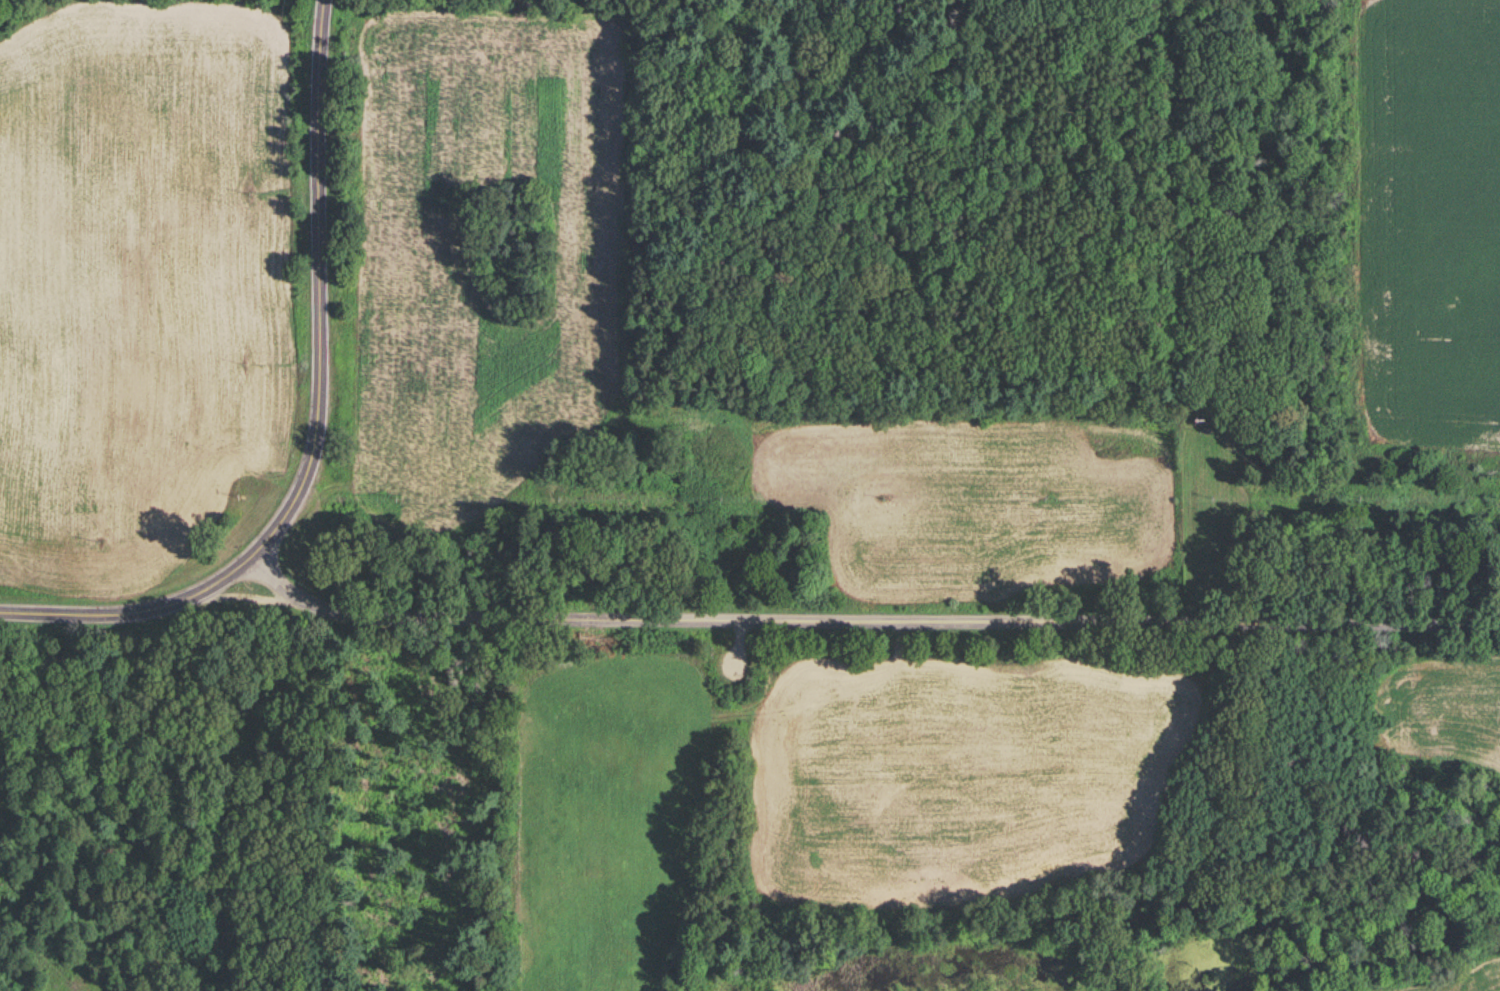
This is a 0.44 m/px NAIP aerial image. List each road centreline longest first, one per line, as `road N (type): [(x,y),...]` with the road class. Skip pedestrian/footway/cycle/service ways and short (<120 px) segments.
road 1 (residential): [(256,559),(311,608),(372,622),(1499,627)]
road 2 (tertiary): [(326,0),(318,457),(307,490),(256,559)]
road 3 (tertiary): [(0,613),(137,615),(202,595),(256,559)]

